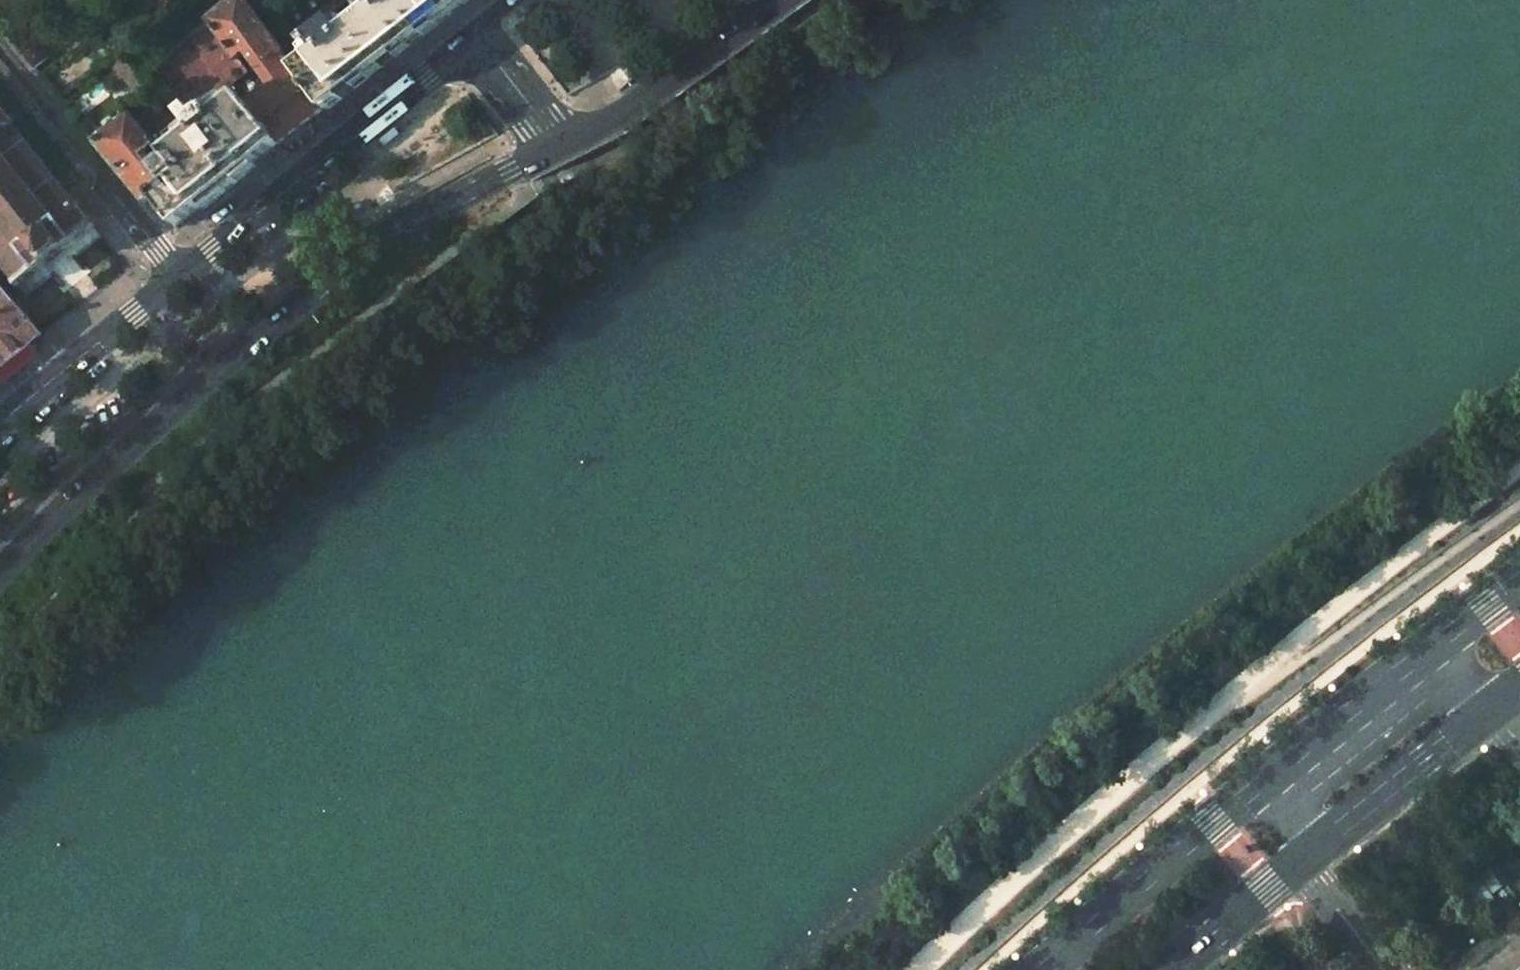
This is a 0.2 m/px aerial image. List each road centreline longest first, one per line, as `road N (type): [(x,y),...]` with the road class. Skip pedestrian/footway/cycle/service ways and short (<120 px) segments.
road 1 (primary): [(0,571),(140,436),(318,290),(419,219),(560,146)]
road 2 (primary): [(1519,582),(1042,969)]
road 3 (primary): [(1172,969),(1519,688)]
road 4 (primary): [(473,32),(179,278)]
road 5 (residential): [(179,278),(0,49)]
road 6 (primary): [(560,146),(613,119),(781,0)]
road 7 (residential): [(0,472),(131,363),(109,335)]
road 8 (primary): [(560,146),(473,32)]
road 9 (primary): [(109,335),(0,425)]

